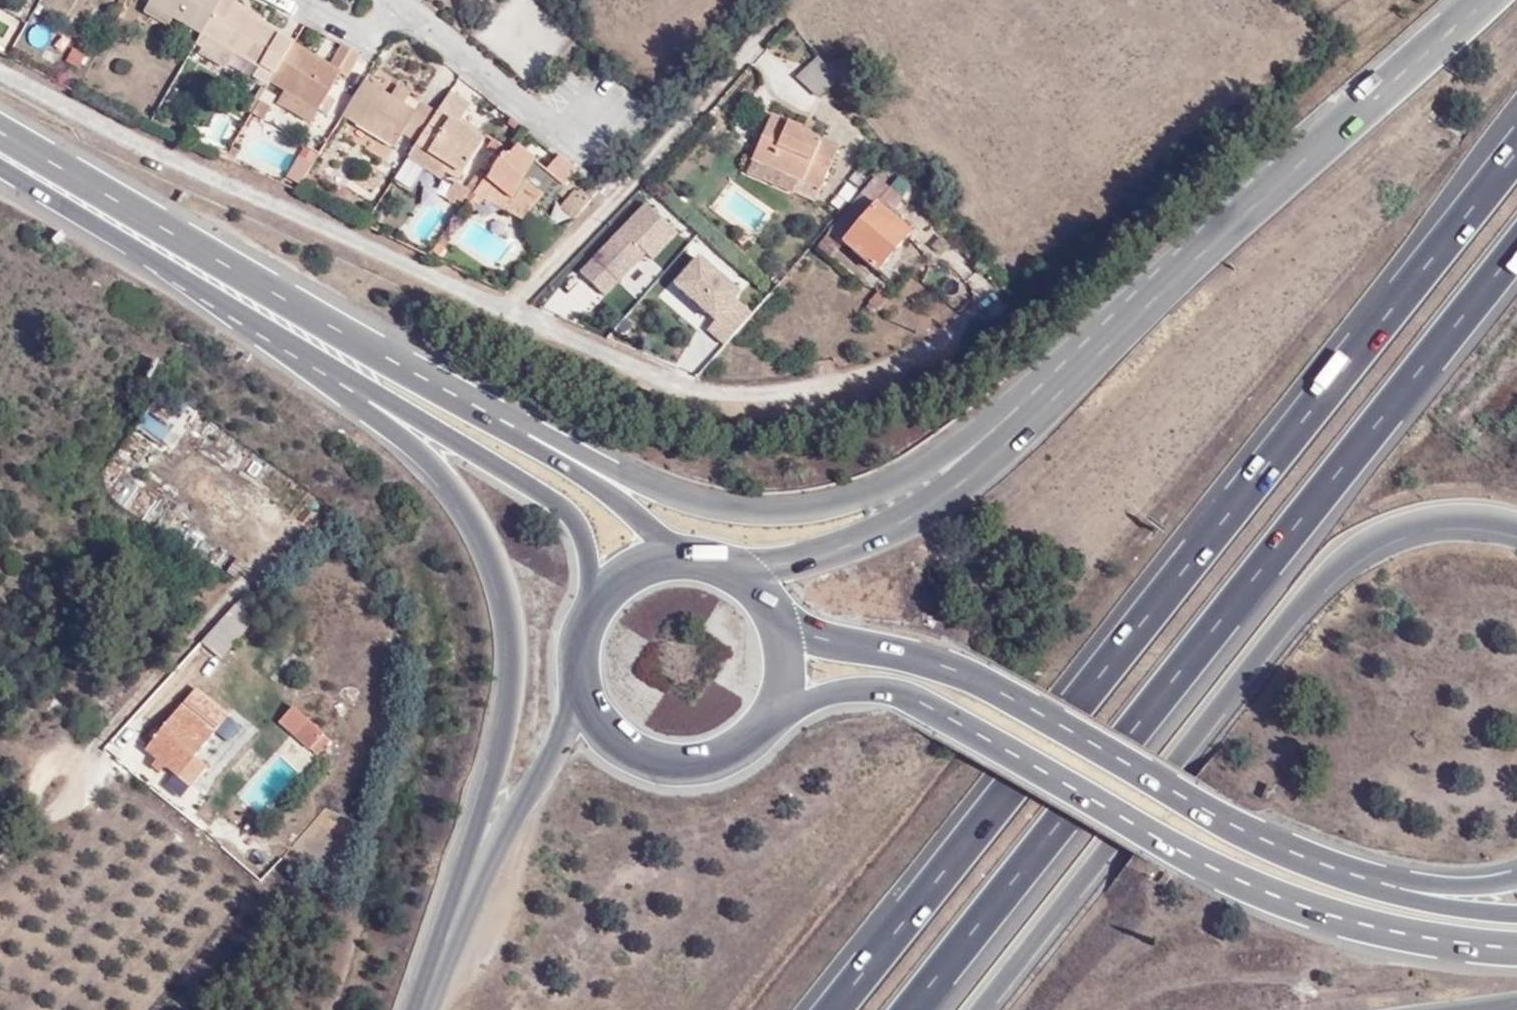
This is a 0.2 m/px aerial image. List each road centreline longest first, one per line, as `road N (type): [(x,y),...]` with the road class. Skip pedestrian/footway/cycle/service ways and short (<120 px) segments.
road 1 (motorway): [(1516,152),(836,1009)]
road 2 (motorway): [(909,1009),(1516,248)]
road 3 (motorway): [(1156,298),(930,461),(819,509),(762,513),(696,500),(385,357)]
road 4 (motorway): [(234,306),(417,449),(489,548),(510,608),(514,676),(503,741),(418,1009)]
road 5 (motorway): [(981,1009),(1347,551),(1425,519),(1467,514),(1516,522)]
road 6 (primary): [(773,710),(844,690),(907,695),(1230,876),(1359,922)]
road 7 (primary): [(1308,859),(978,678),(776,618)]
road 8 (residential): [(507,308),(0,72)]
road 9 (residential): [(990,304),(926,342),(825,383),(683,386),(507,308)]
road 10 (motorway): [(1156,298),(1015,438),(937,503),(840,550),(733,571)]
road 11 (primary): [(234,306),(560,504),(588,548),(595,606)]
road 12 (motorway): [(1484,0),(1156,298)]
road 13 (primary): [(690,558),(587,481),(385,357)]
road 14 (motorway): [(583,690),(487,866),(425,1009)]
road 15 (residential): [(507,308),(744,60)]
road 16 (primary): [(385,357),(92,207)]
road 17 (primary): [(583,690),(616,740),(671,763),(730,752),(773,710)]
road 18 (residential): [(402,5),(577,145)]
road 19 (primary): [(1516,912),(1403,896),(1308,859)]
road 20 (motorway): [(1516,876),(1421,879),(1308,859)]
road 21 (primary): [(92,207),(234,306)]
road 22 (primary): [(1359,922),(1516,954)]
road 23 (motorway): [(1359,922),(1516,940)]
road 24 (residential): [(402,5),(370,40),(293,0)]

